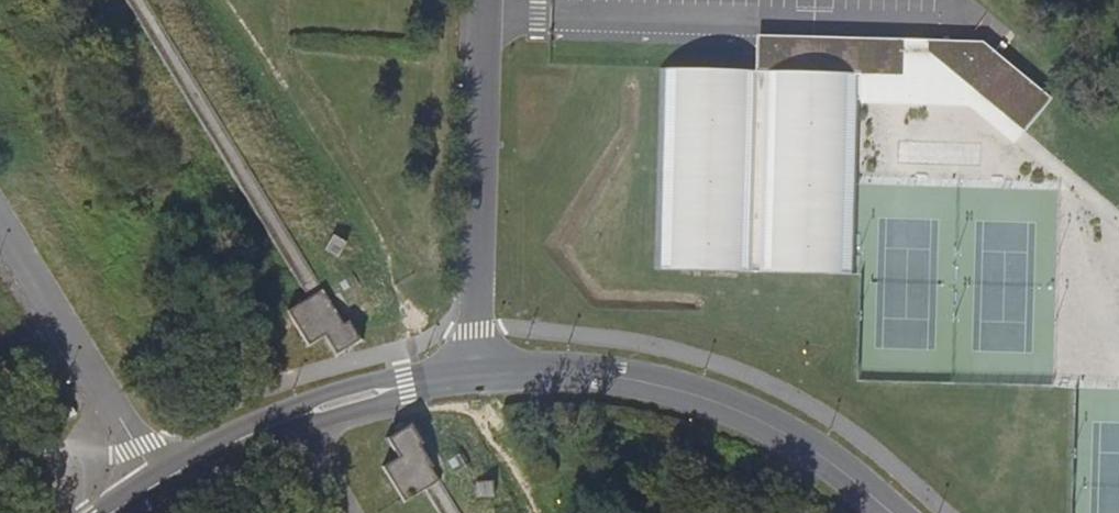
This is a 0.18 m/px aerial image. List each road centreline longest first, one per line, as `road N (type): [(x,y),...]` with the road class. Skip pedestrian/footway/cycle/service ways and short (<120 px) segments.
road 1 (unclassified): [(476,371),(596,374),(705,400),(801,446),(888,512)]
road 2 (tertiary): [(112,512),(298,417),(352,397),(476,371)]
road 3 (tertiary): [(485,0),(476,371)]

